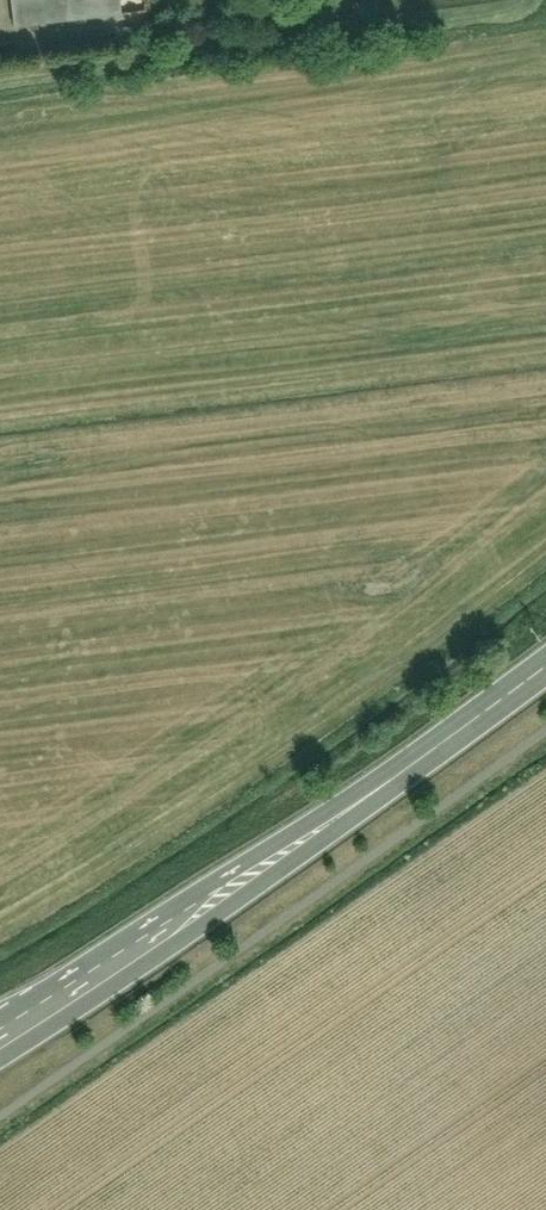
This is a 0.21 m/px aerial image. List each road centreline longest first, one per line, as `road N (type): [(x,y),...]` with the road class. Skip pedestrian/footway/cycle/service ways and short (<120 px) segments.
road 1 (primary): [(0,1044),(294,849),(545,657)]

